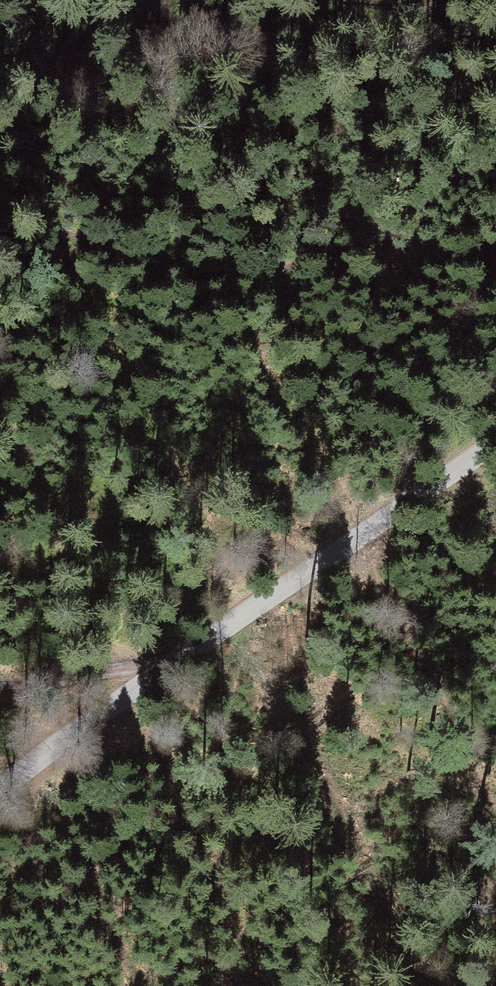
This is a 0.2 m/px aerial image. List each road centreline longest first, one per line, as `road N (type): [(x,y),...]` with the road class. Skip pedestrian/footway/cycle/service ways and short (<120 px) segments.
road 1 (unclassified): [(0,816),(402,505),(495,447)]
road 2 (track): [(0,207),(196,245),(477,249),(495,257)]
road 3 (track): [(0,693),(179,675)]

